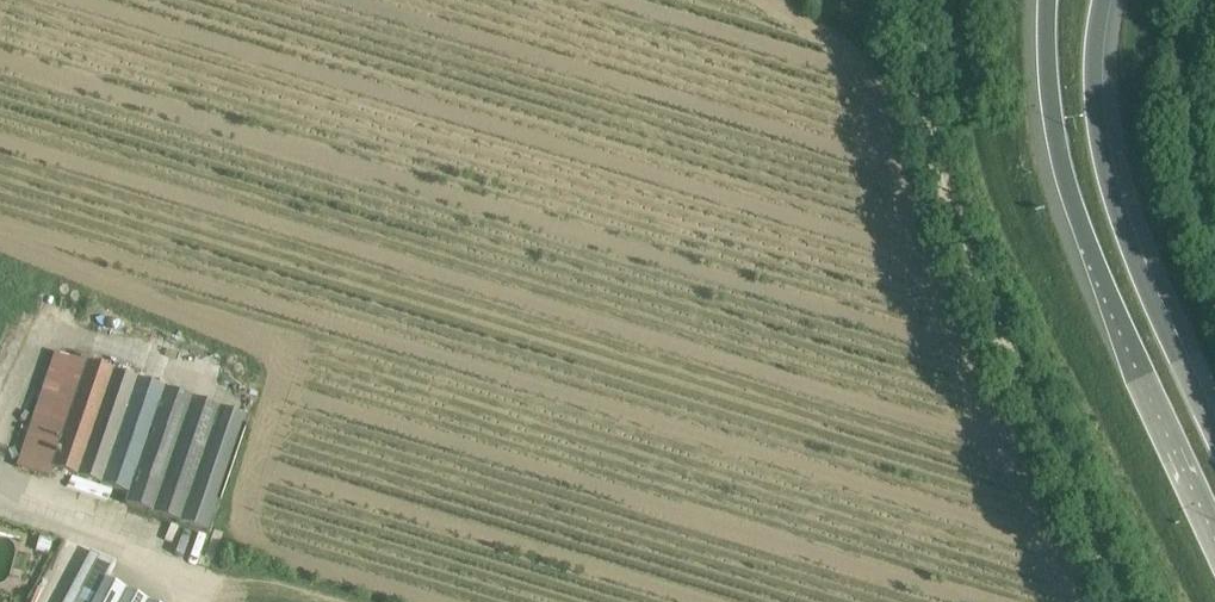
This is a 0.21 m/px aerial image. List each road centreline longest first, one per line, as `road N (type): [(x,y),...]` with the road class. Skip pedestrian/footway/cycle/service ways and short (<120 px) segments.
road 1 (unclassified): [(1125,601),(945,196),(928,116),(923,0)]
road 2 (motorway): [(1046,0),(1048,85),(1069,200),(1214,537)]
road 3 (motorway): [(1214,436),(1134,253),(1107,170),(1095,72),(1104,0)]
road 4 (track): [(322,601),(227,574),(0,480)]

